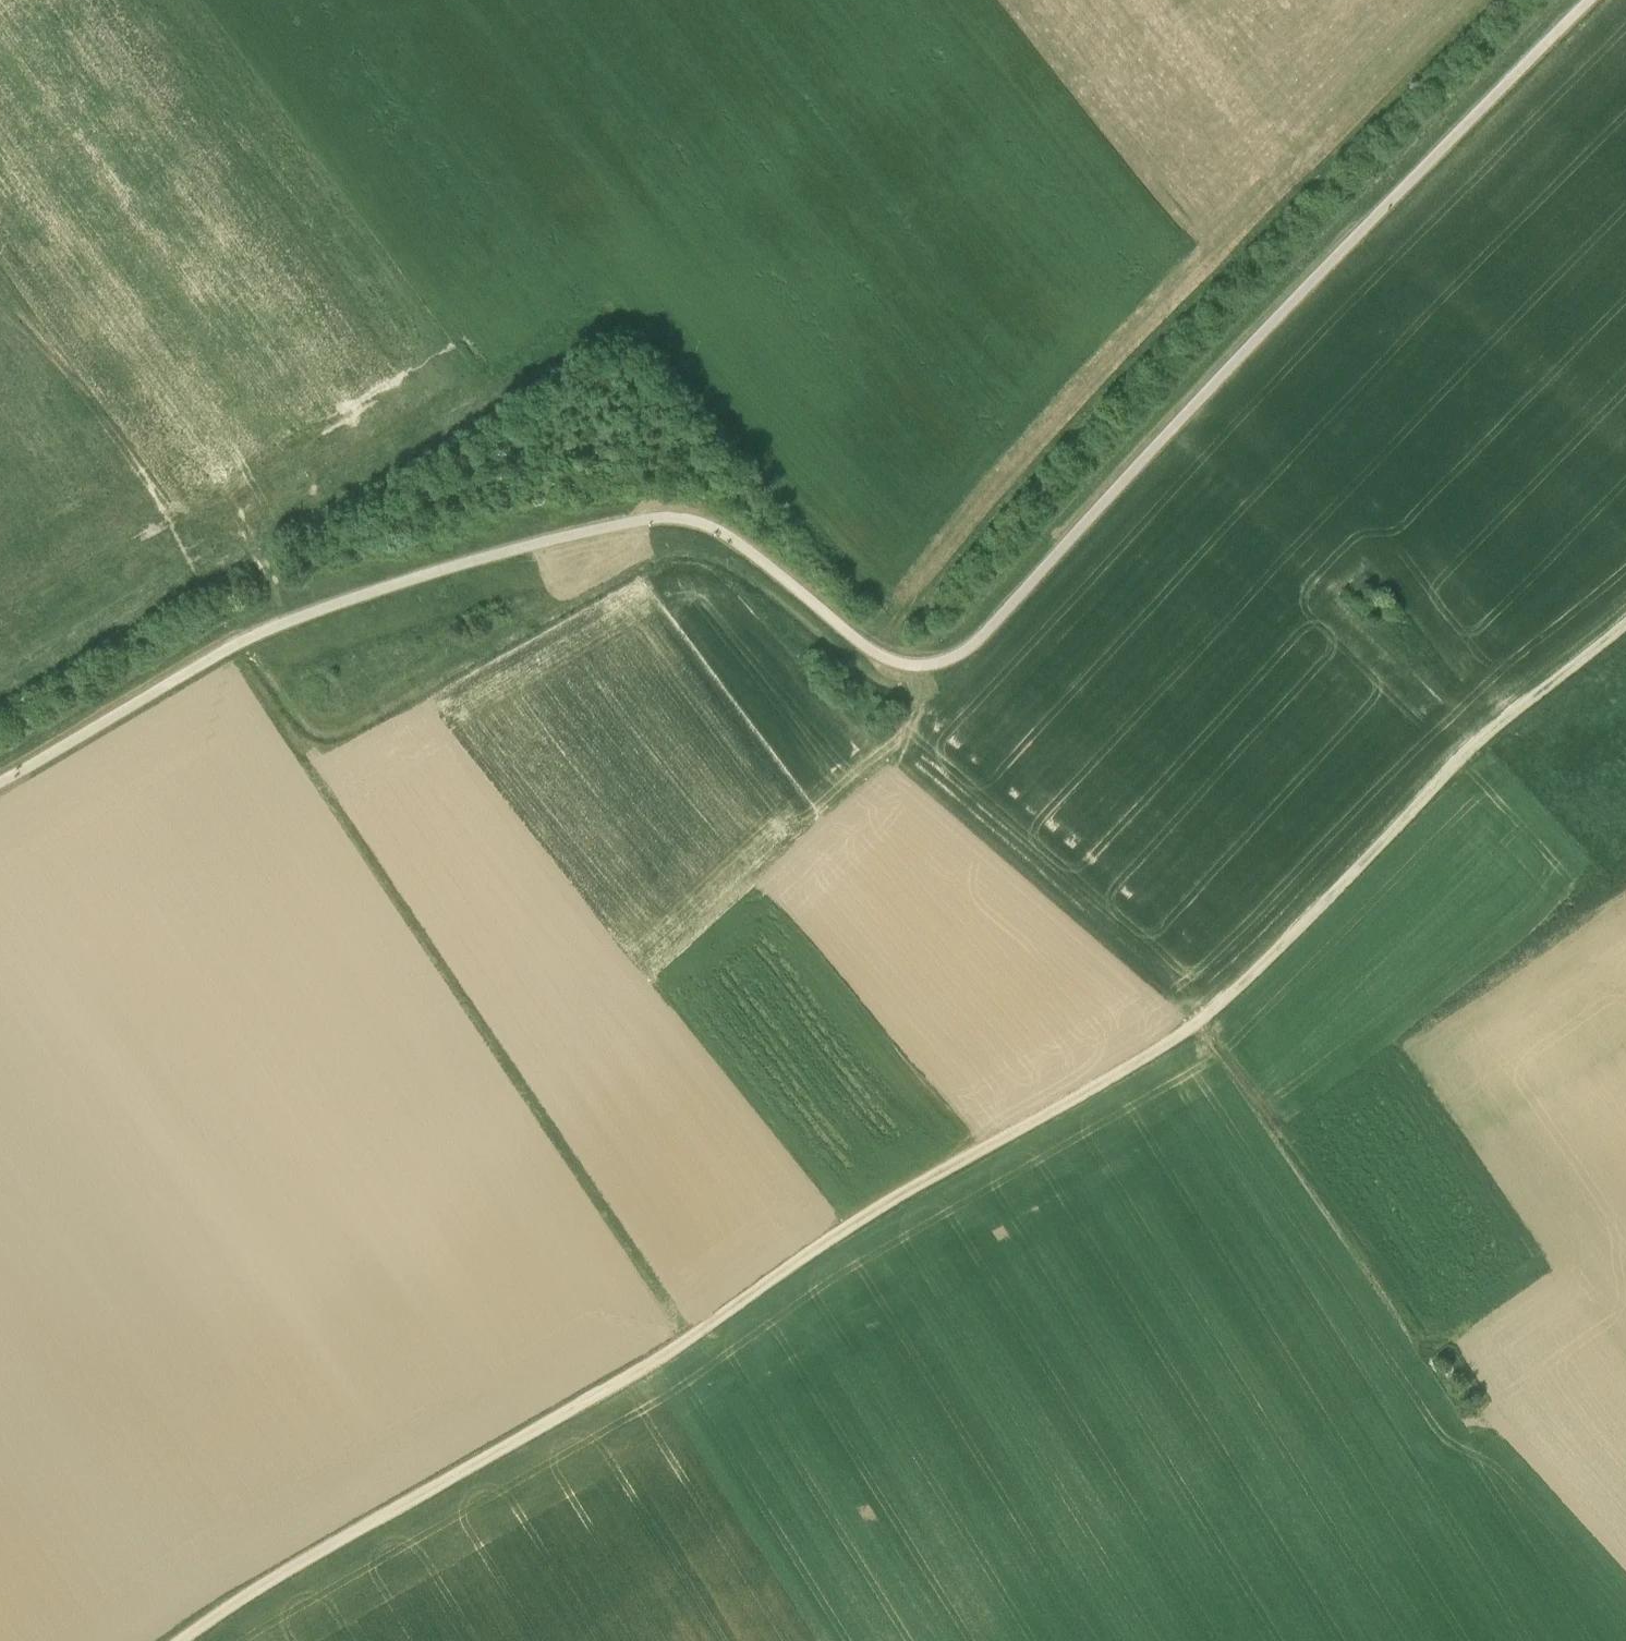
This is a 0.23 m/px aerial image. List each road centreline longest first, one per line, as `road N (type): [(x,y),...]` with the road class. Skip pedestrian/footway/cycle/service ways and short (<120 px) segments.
road 1 (track): [(1625,619),(1477,746),(1198,1022),(923,1179),(636,1372),(264,1580),(179,1640)]
road 2 (track): [(1198,1022),(1423,1327)]

